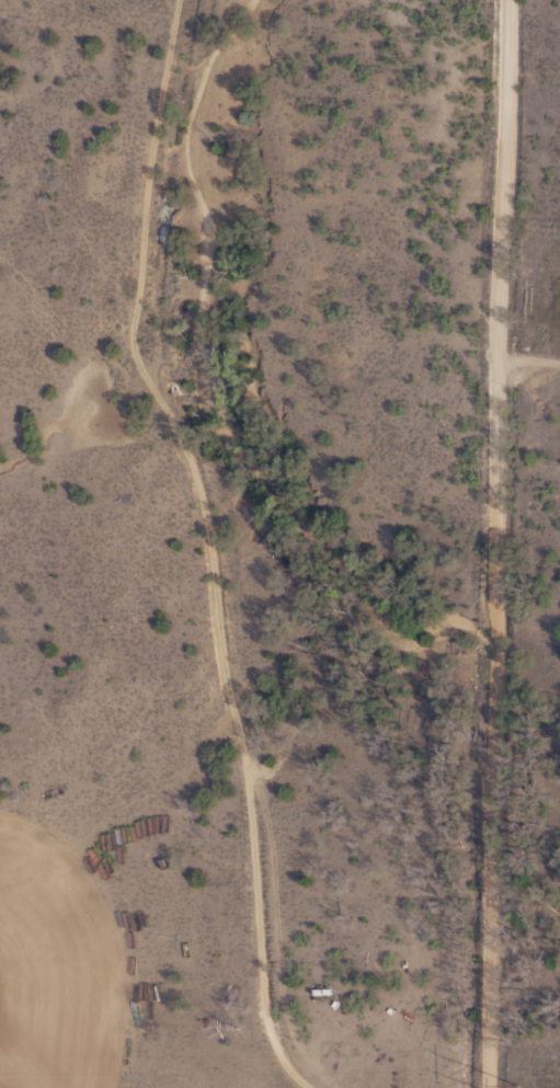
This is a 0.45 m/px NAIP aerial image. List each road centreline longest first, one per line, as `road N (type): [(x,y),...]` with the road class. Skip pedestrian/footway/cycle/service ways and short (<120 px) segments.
road 1 (residential): [(226,0),(181,252),(220,554),(232,982),(268,1087)]
road 2 (residential): [(494,1087),(511,0)]

